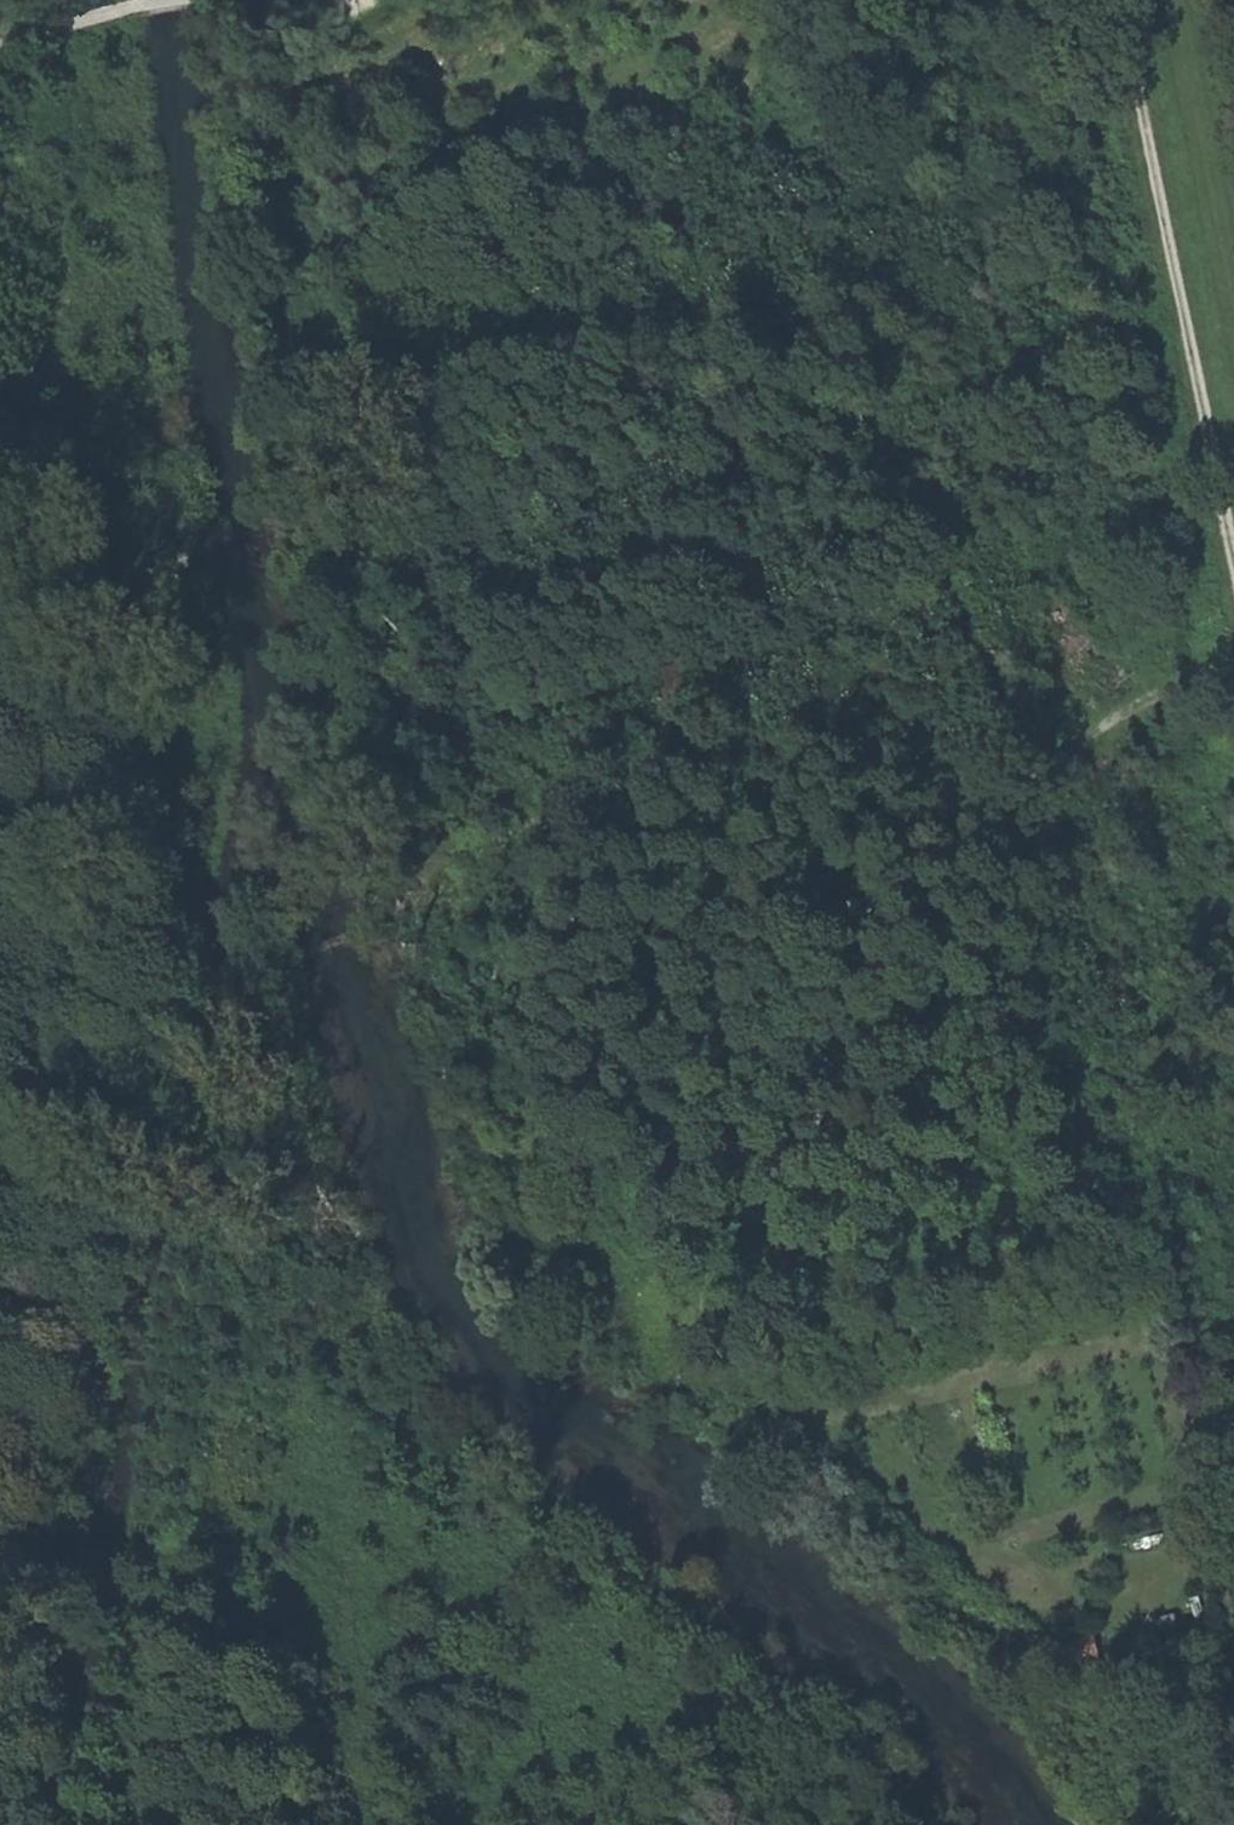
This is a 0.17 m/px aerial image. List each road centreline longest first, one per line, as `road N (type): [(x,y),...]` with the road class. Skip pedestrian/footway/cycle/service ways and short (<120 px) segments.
road 1 (track): [(1233,554),(1119,0)]
road 2 (track): [(0,47),(171,0)]

